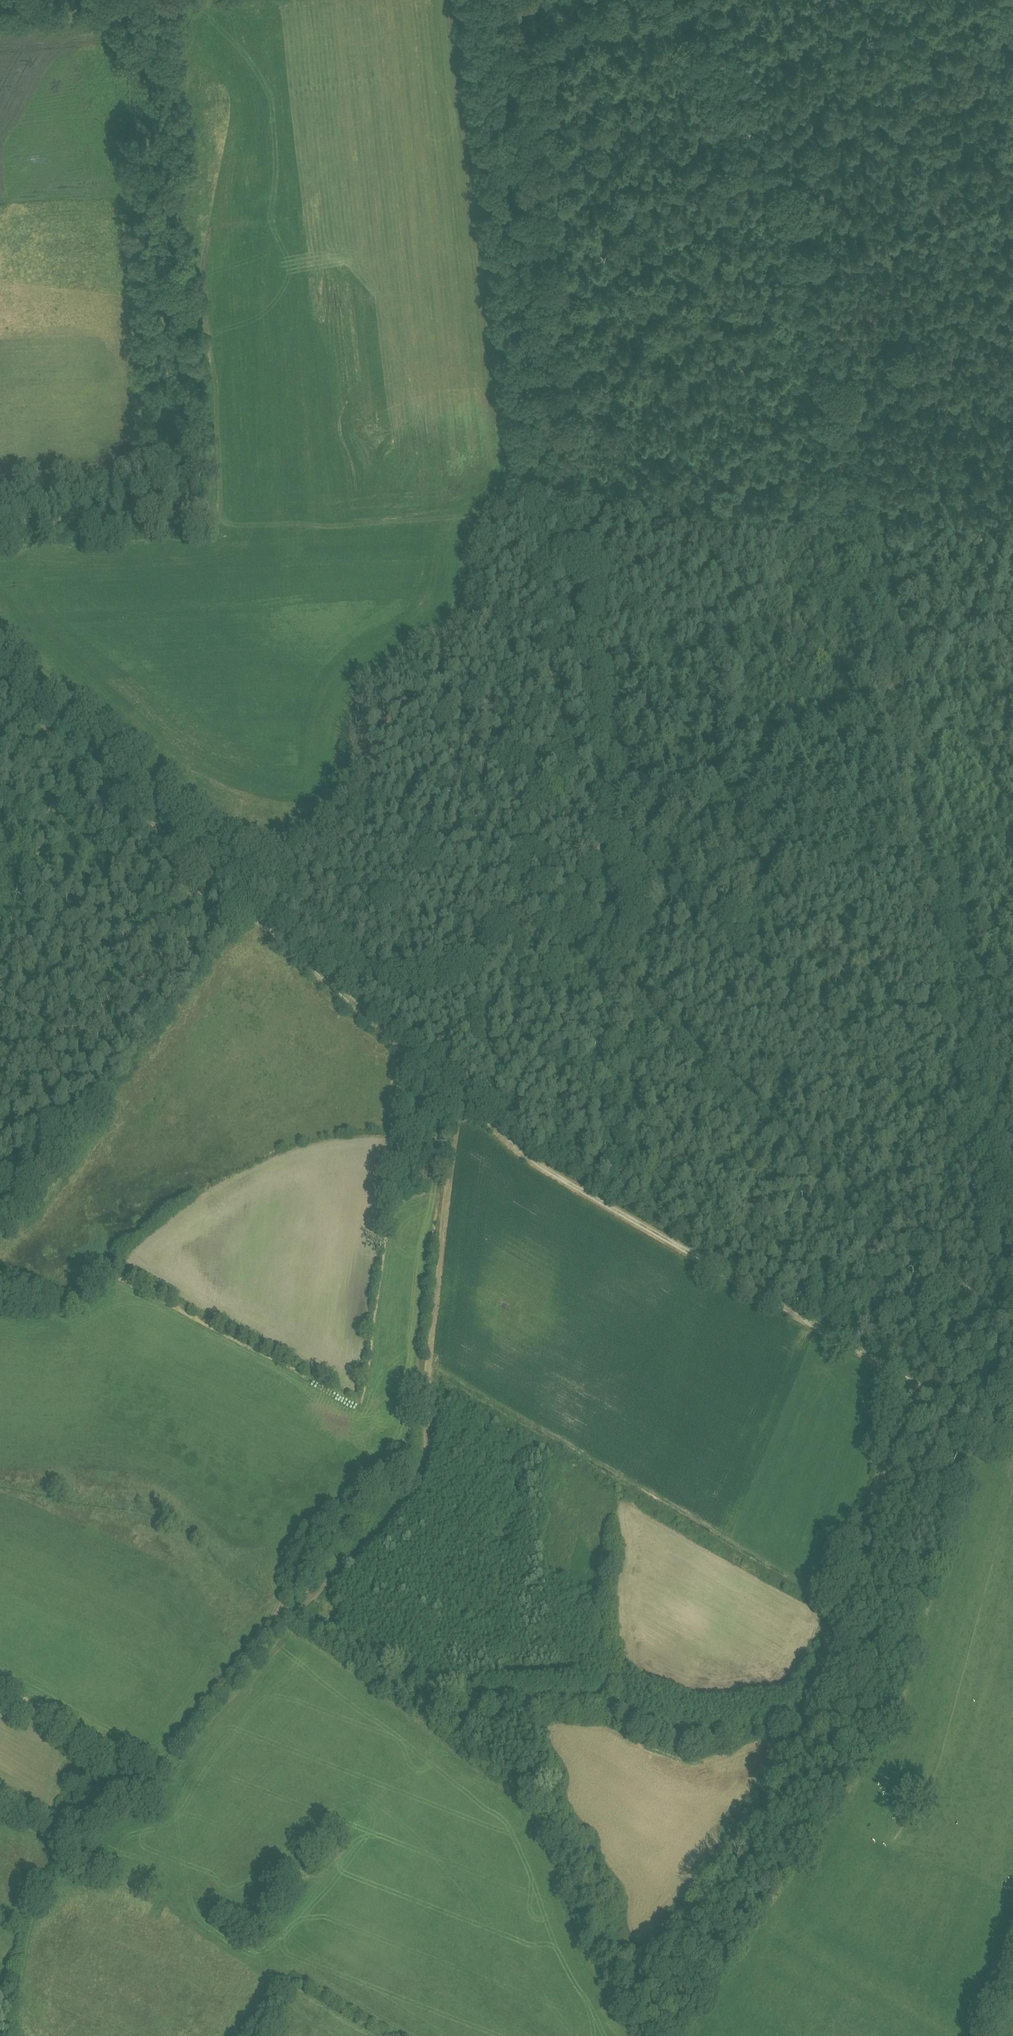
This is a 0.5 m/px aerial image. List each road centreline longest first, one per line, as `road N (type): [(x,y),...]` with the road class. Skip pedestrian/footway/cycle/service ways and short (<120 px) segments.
road 1 (track): [(1012,1272),(816,323),(801,264),(694,0)]
road 2 (track): [(0,694),(540,1165),(990,1429)]

